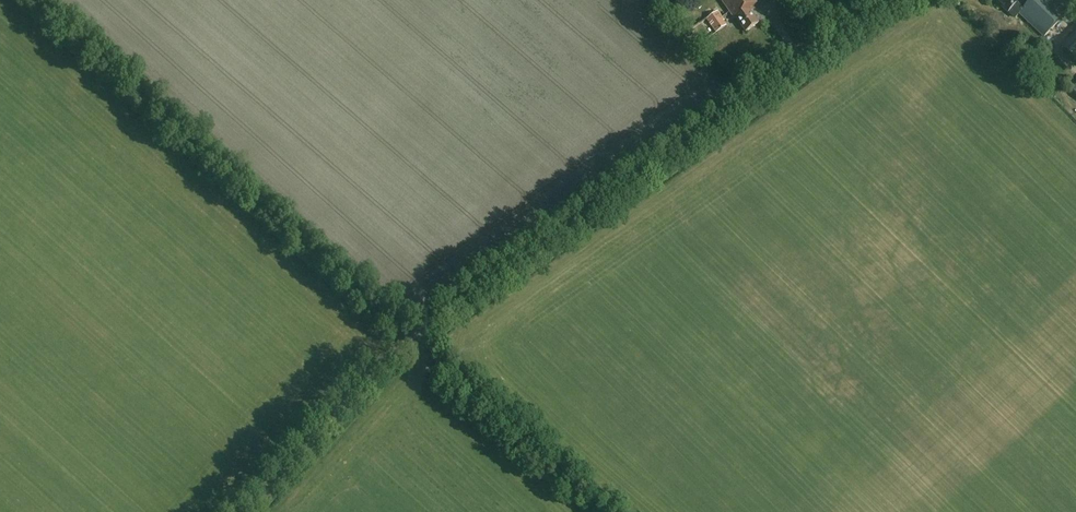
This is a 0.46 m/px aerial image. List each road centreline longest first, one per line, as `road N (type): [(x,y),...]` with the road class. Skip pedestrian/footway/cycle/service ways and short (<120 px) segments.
road 1 (unclassified): [(243,511),(412,338),(890,0)]
road 2 (track): [(33,0),(412,338)]

